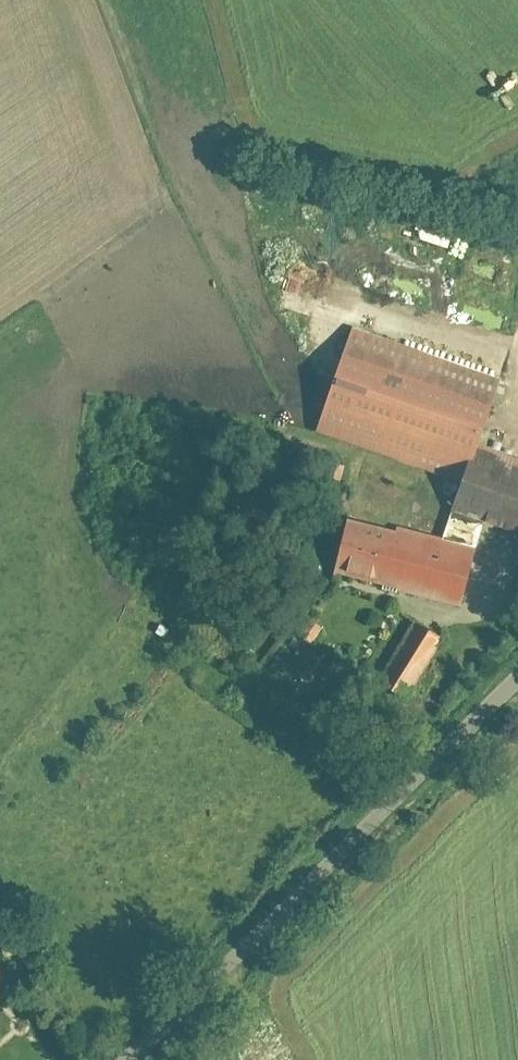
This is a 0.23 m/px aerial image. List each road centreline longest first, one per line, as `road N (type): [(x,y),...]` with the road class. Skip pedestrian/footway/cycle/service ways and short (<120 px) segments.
road 1 (residential): [(129,1059),(517,680)]

